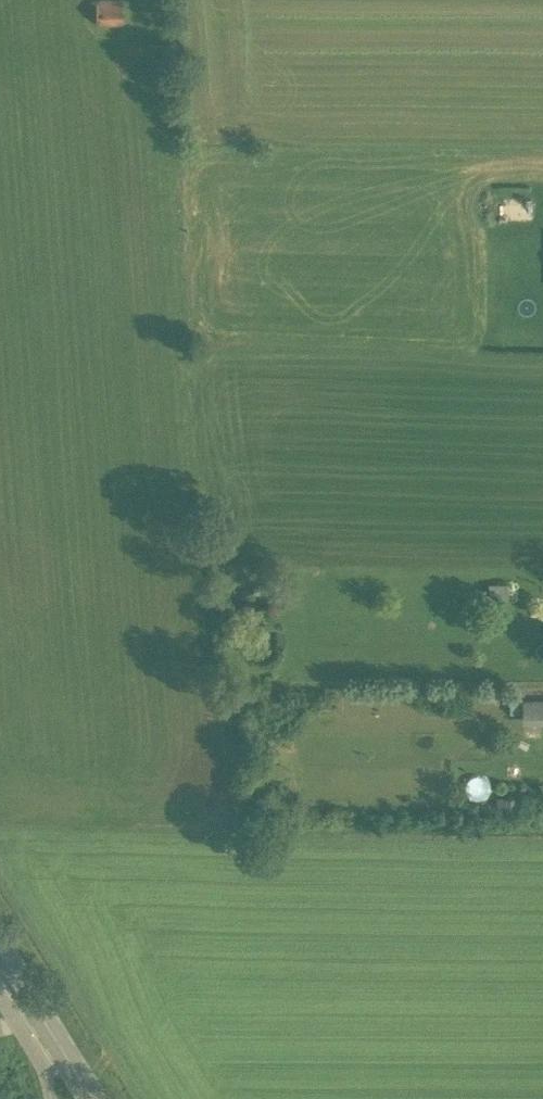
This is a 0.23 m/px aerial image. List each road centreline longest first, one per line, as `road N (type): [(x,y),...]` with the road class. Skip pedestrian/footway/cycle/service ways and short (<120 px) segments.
road 1 (secondary): [(99,1098),(0,942)]

